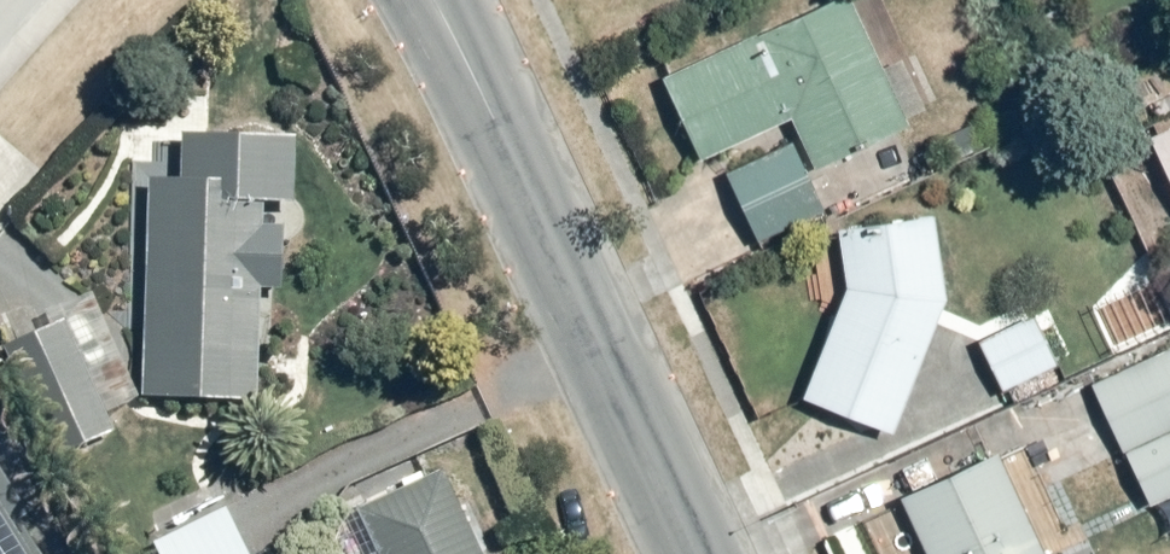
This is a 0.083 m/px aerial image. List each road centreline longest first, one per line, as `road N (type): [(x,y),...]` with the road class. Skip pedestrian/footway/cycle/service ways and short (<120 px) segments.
road 1 (tertiary): [(439,0),(704,553)]

